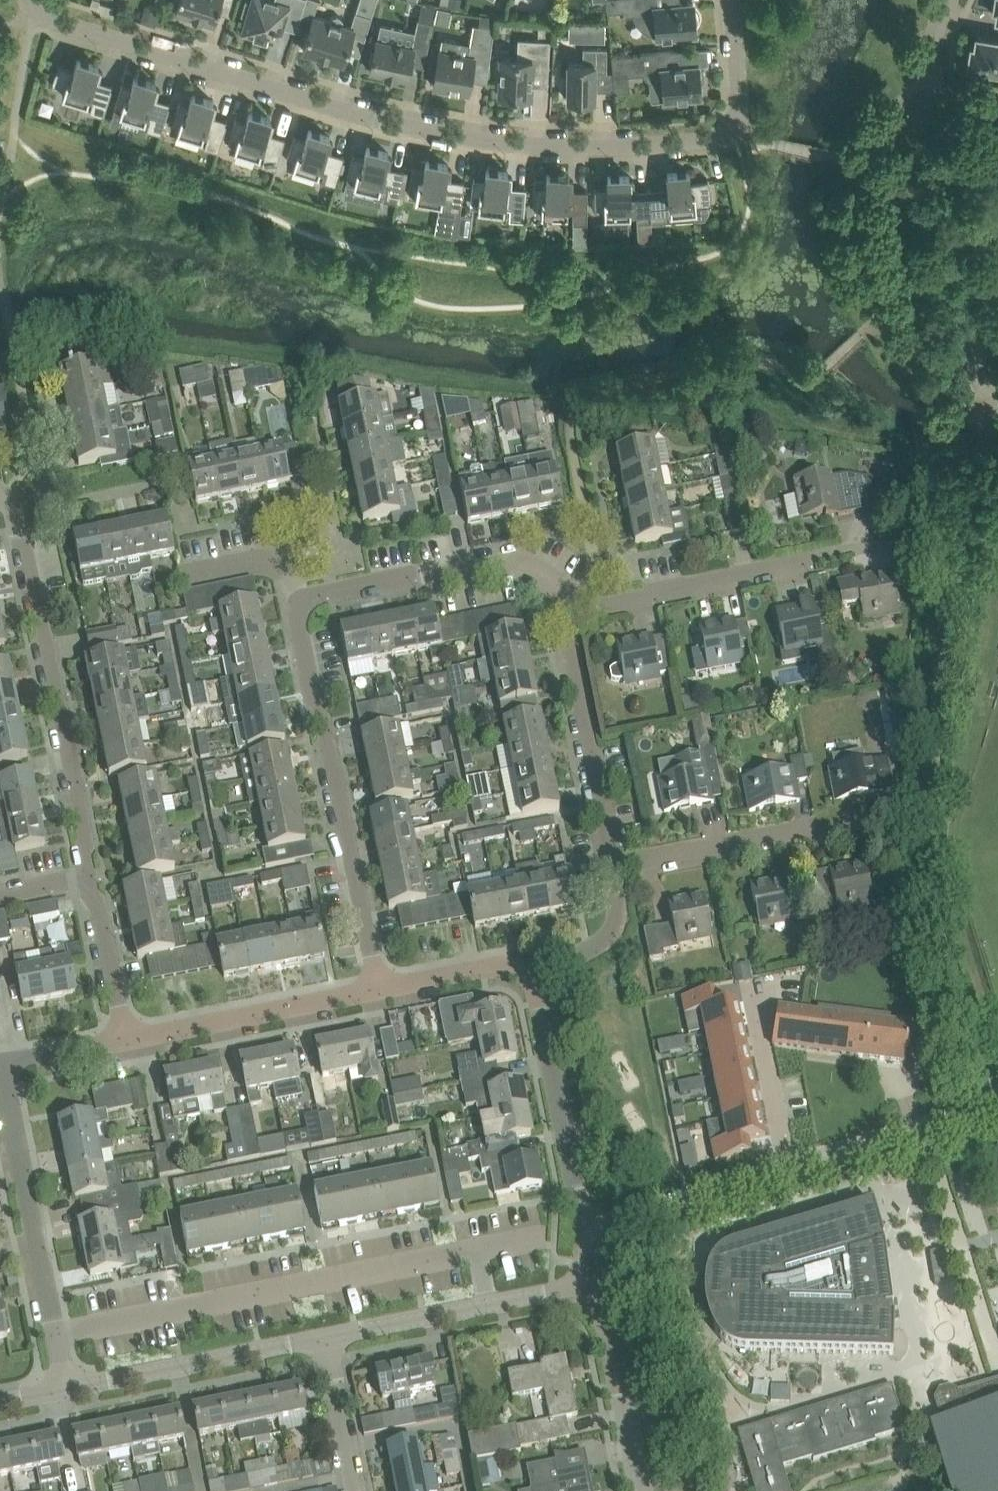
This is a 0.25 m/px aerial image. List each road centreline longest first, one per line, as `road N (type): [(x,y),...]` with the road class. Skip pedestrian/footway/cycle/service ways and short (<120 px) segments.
road 1 (residential): [(30,0),(34,13),(399,124),(611,148),(729,129),(740,85),(733,0)]
road 2 (residential): [(975,1112),(919,851),(934,615),(997,395)]
road 3 (residential): [(0,499),(15,509),(132,1042)]
road 4 (residential): [(591,1229),(975,1112)]
road 5 (residential): [(303,603),(297,614),(381,991)]
road 6 (residential): [(64,1394),(2,1068)]
road 7 (residential): [(566,614),(888,537)]
road 8 (residential): [(566,614),(563,595),(519,563),(315,593),(303,603)]
road 9 (unclassified): [(64,1394),(331,1339)]
road 10 (unclassified): [(331,1339),(595,1283)]
road 11 (residential): [(612,868),(566,614)]
road 12 (residential): [(591,1229),(537,978)]
road 13 (residential): [(132,1042),(381,991)]
road 14 (unclassified): [(643,1490),(595,1283)]
road 15 (residential): [(612,868),(814,831)]
road 16 (residential): [(381,991),(506,966),(537,978)]
road 17 (residential): [(997,98),(925,83),(949,0)]
road 18 (residential): [(537,978),(618,927),(612,868)]
road 19 (residential): [(361,1490),(331,1339)]
road 20 (residential): [(303,603),(281,557),(187,574)]
road 21 (residential): [(997,274),(980,280),(968,375),(997,385)]
road 22 (residential): [(2,1068),(132,1042)]

